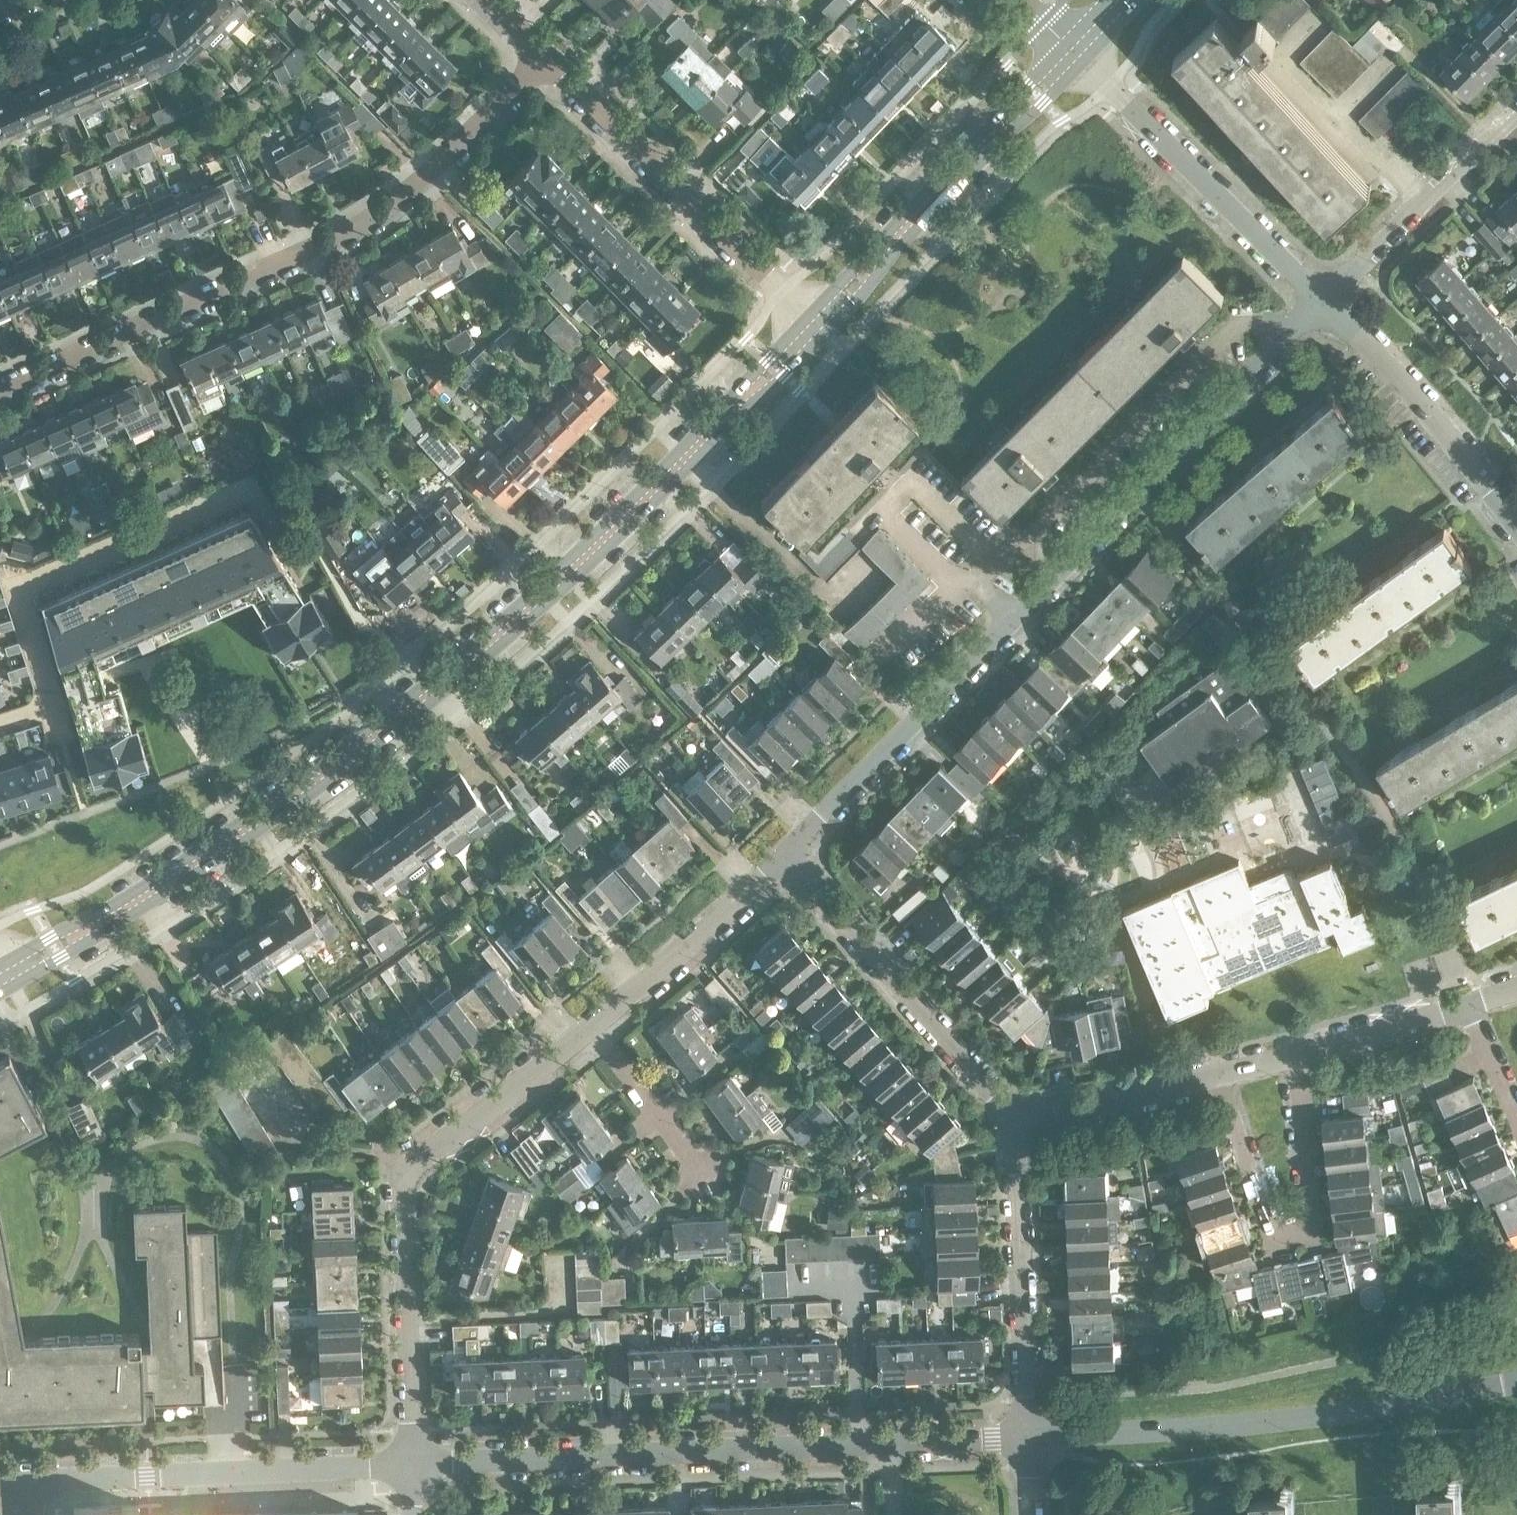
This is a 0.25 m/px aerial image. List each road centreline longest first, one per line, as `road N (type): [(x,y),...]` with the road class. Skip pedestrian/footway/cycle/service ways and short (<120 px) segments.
road 1 (primary): [(0,977),(126,904),(381,729),(619,521),(813,322)]
road 2 (residential): [(0,383),(331,239),(416,186),(547,64)]
road 3 (tertiary): [(413,1464),(1029,1437)]
road 4 (residential): [(413,1464),(404,1184),(589,1026)]
road 5 (tertiary): [(1029,1437),(1399,1400),(1516,1374)]
road 6 (residential): [(1015,623),(1321,302)]
road 7 (residential): [(0,719),(55,701),(20,583),(257,486)]
road 8 (residential): [(1210,1074),(1274,1242),(1313,1228),(1299,1050)]
road 9 (tertiary): [(30,1482),(413,1464)]
road 10 (primary): [(813,322),(1070,46)]
road 11 (residential): [(813,322),(547,64)]
road 12 (residential): [(1321,302),(1070,46)]
road 13 (residential): [(1015,1125),(785,856)]
road 14 (residential): [(785,856),(1015,623)]
road 15 (residential): [(1029,1437),(1015,1125)]
road 16 (residential): [(1516,519),(1321,302)]
road 17 (residential): [(1321,302),(1516,118)]
road 18 (residential): [(589,1026),(785,856)]
road 19 (residential): [(1015,1125),(1210,1074)]
road 20 (residential): [(709,1183),(589,1026)]
road 21 (residential): [(1015,623),(979,590),(959,584),(885,510)]
road 22 (residential): [(1299,1050),(1459,1005)]
road 23 (residential): [(1459,1005),(1516,1122)]

